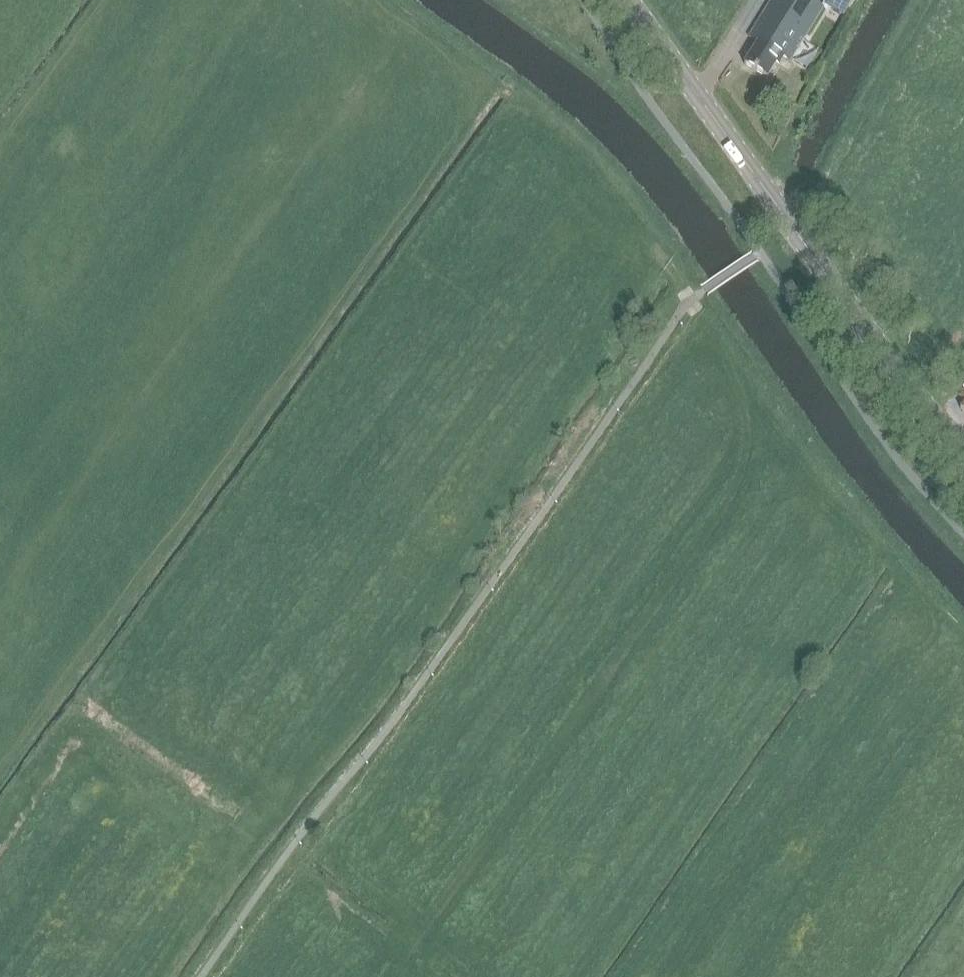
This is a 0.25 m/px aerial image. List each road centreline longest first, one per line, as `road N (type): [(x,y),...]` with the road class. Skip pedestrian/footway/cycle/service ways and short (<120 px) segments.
road 1 (secondary): [(963,453),(629,0)]

